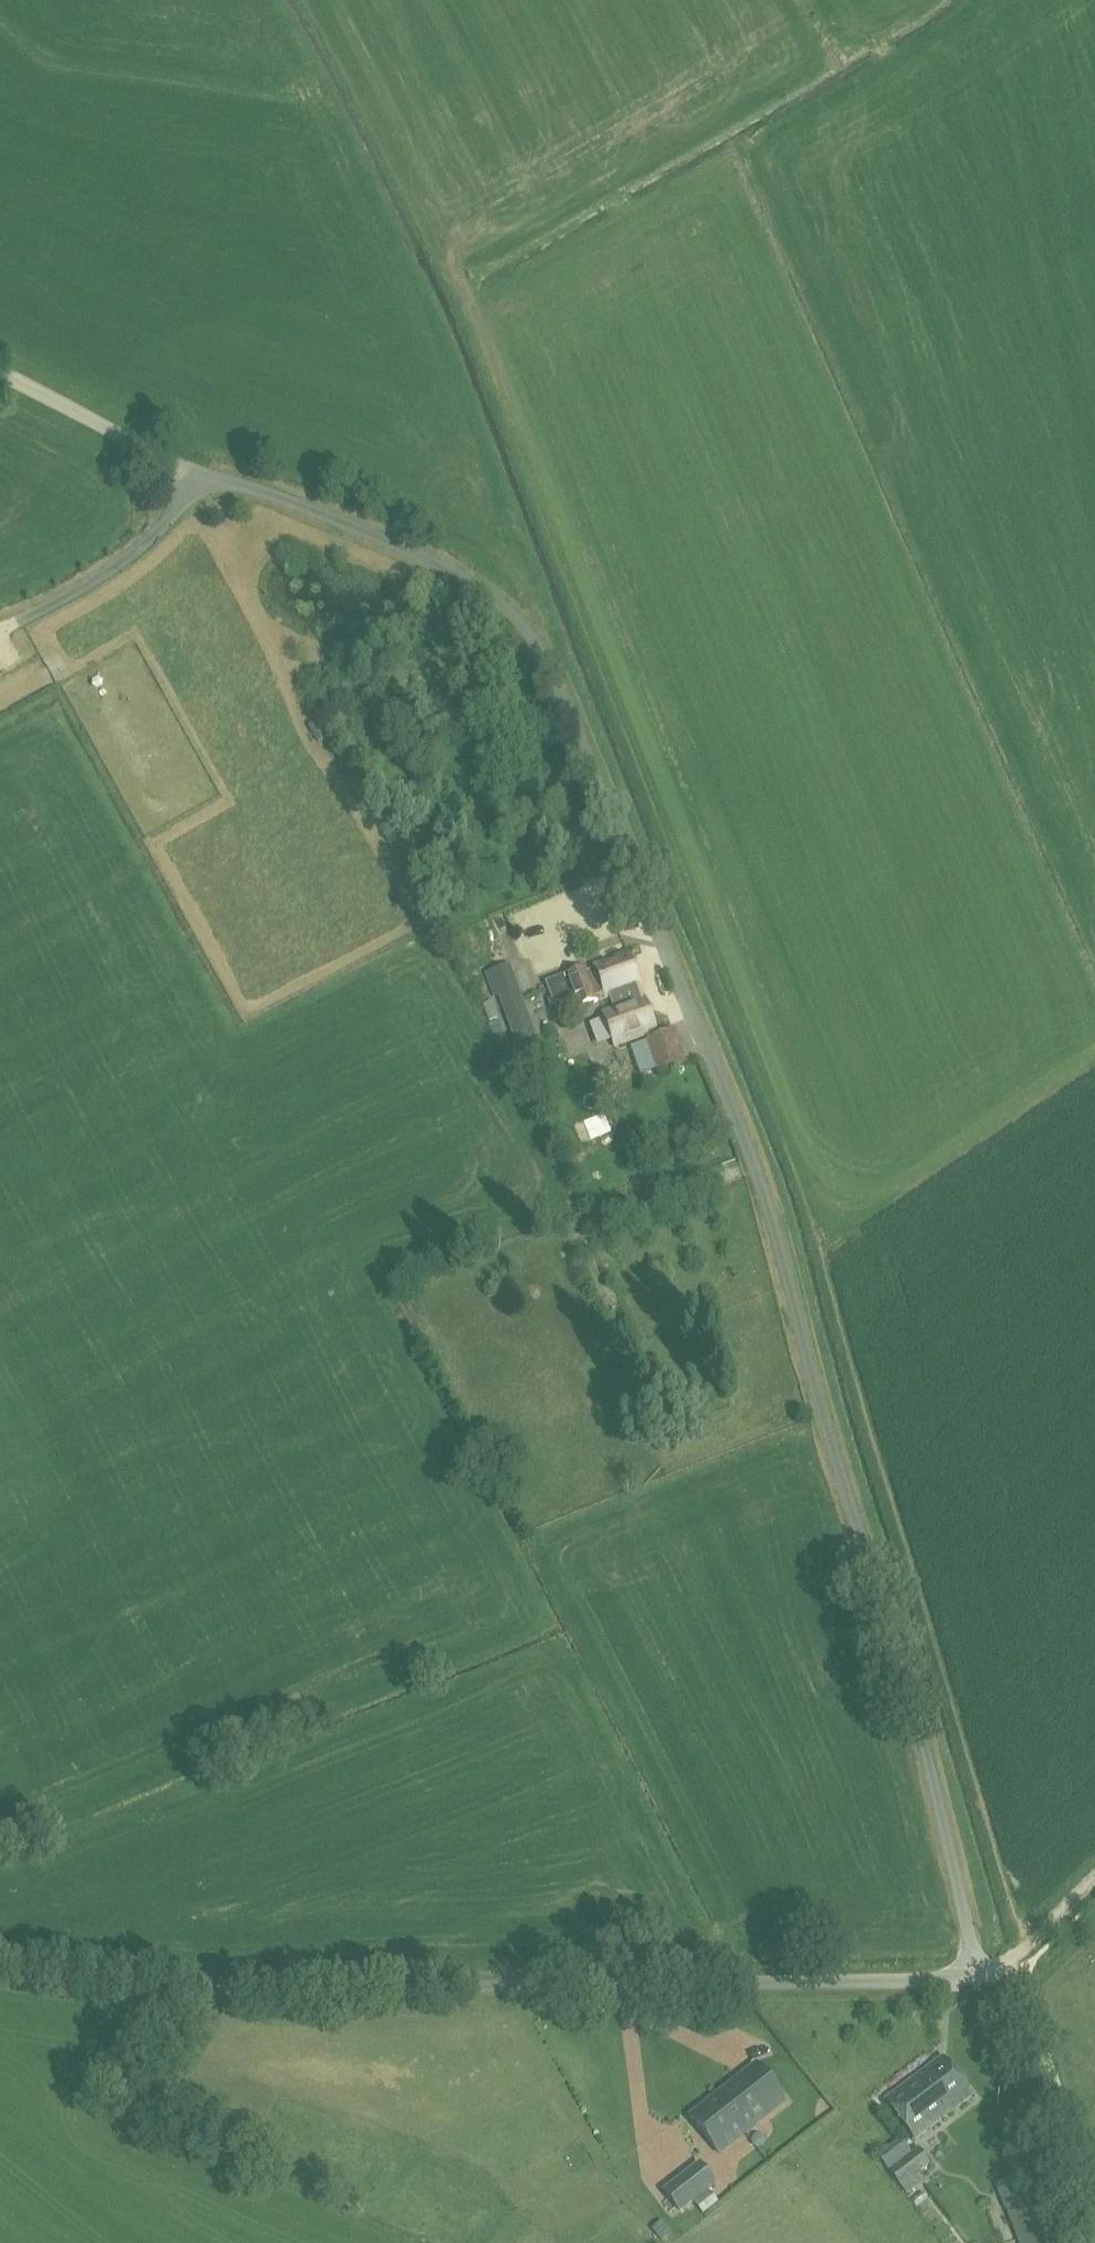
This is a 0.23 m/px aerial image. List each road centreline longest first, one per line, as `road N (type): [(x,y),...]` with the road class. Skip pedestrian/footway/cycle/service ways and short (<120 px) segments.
road 1 (track): [(302,0),(428,250),(773,1120),(1025,1965)]
road 2 (unclassified): [(0,1962),(245,1991),(996,1970),(1009,1978)]
road 3 (track): [(1094,2206),(1009,1978)]
road 4 (track): [(567,1236),(753,1160)]
road 5 (track): [(1094,1882),(996,1970)]

